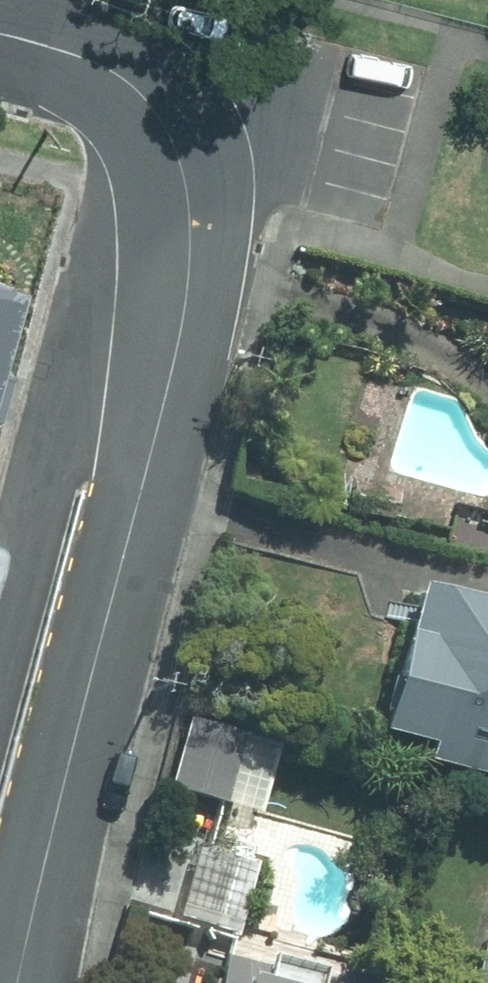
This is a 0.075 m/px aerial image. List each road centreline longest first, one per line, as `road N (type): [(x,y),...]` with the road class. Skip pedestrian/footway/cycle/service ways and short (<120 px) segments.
road 1 (residential): [(185,315),(167,461),(31,982)]
road 2 (residential): [(185,315),(80,370),(0,652)]
road 3 (residential): [(0,34),(85,53),(133,82),(167,139),(195,227),(185,315)]

